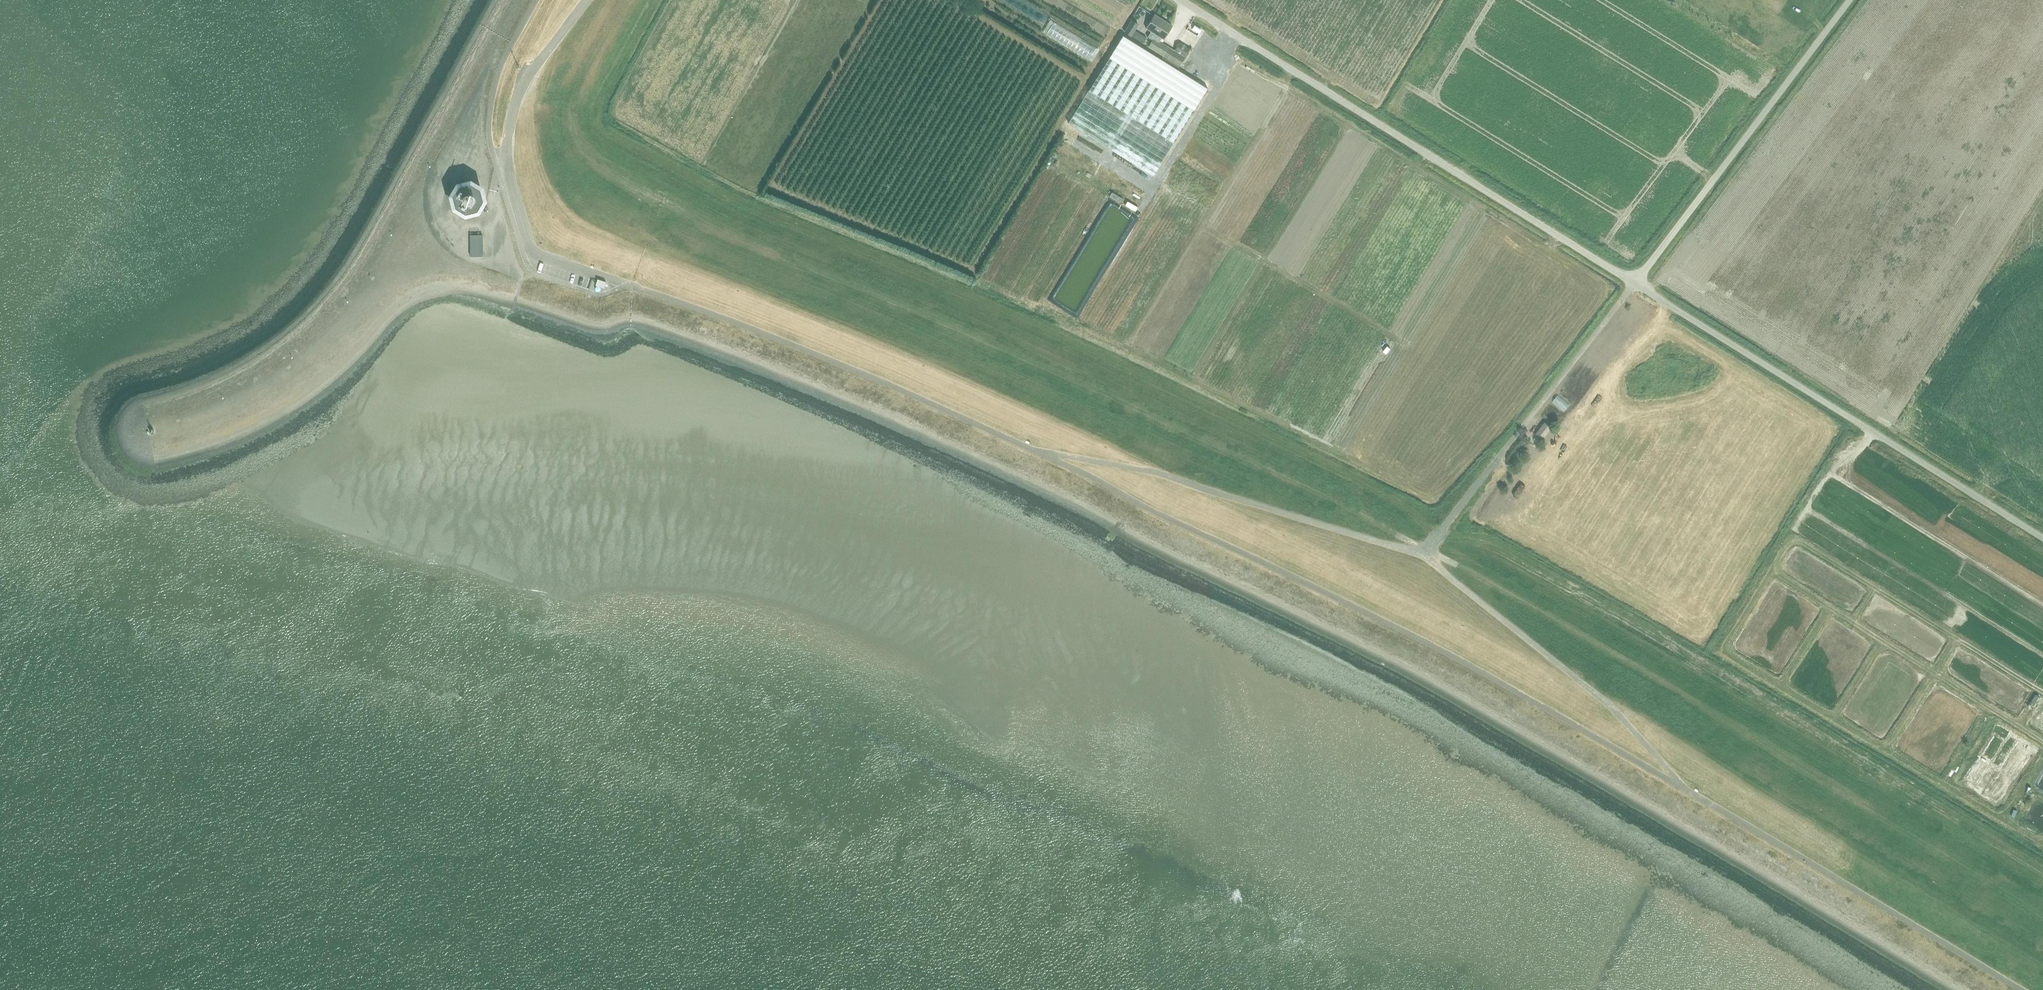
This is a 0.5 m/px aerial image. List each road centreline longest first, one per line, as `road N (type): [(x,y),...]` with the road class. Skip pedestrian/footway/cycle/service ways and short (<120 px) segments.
road 1 (unclassified): [(1636,282),(1182,0)]
road 2 (unclassified): [(1636,282),(2042,538)]
road 3 (unclassified): [(1636,282),(1849,0)]
road 4 (unclassified): [(1495,461),(1636,282)]
road 5 (unclassified): [(506,171),(524,91),(590,0)]
road 6 (unclassified): [(630,286),(532,252),(506,171)]
road 7 (unclassified): [(506,171),(490,130),(496,86),(537,0)]

